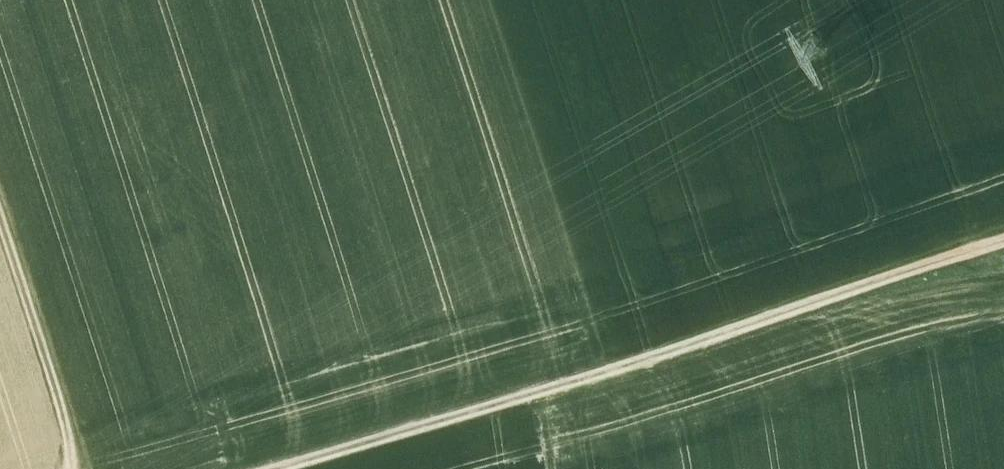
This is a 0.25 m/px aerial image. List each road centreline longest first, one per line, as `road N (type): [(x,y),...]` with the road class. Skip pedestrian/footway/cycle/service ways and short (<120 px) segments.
road 1 (track): [(334,468),(606,368),(1003,239)]
road 2 (track): [(606,368),(505,0)]
road 3 (track): [(91,468),(0,181)]

